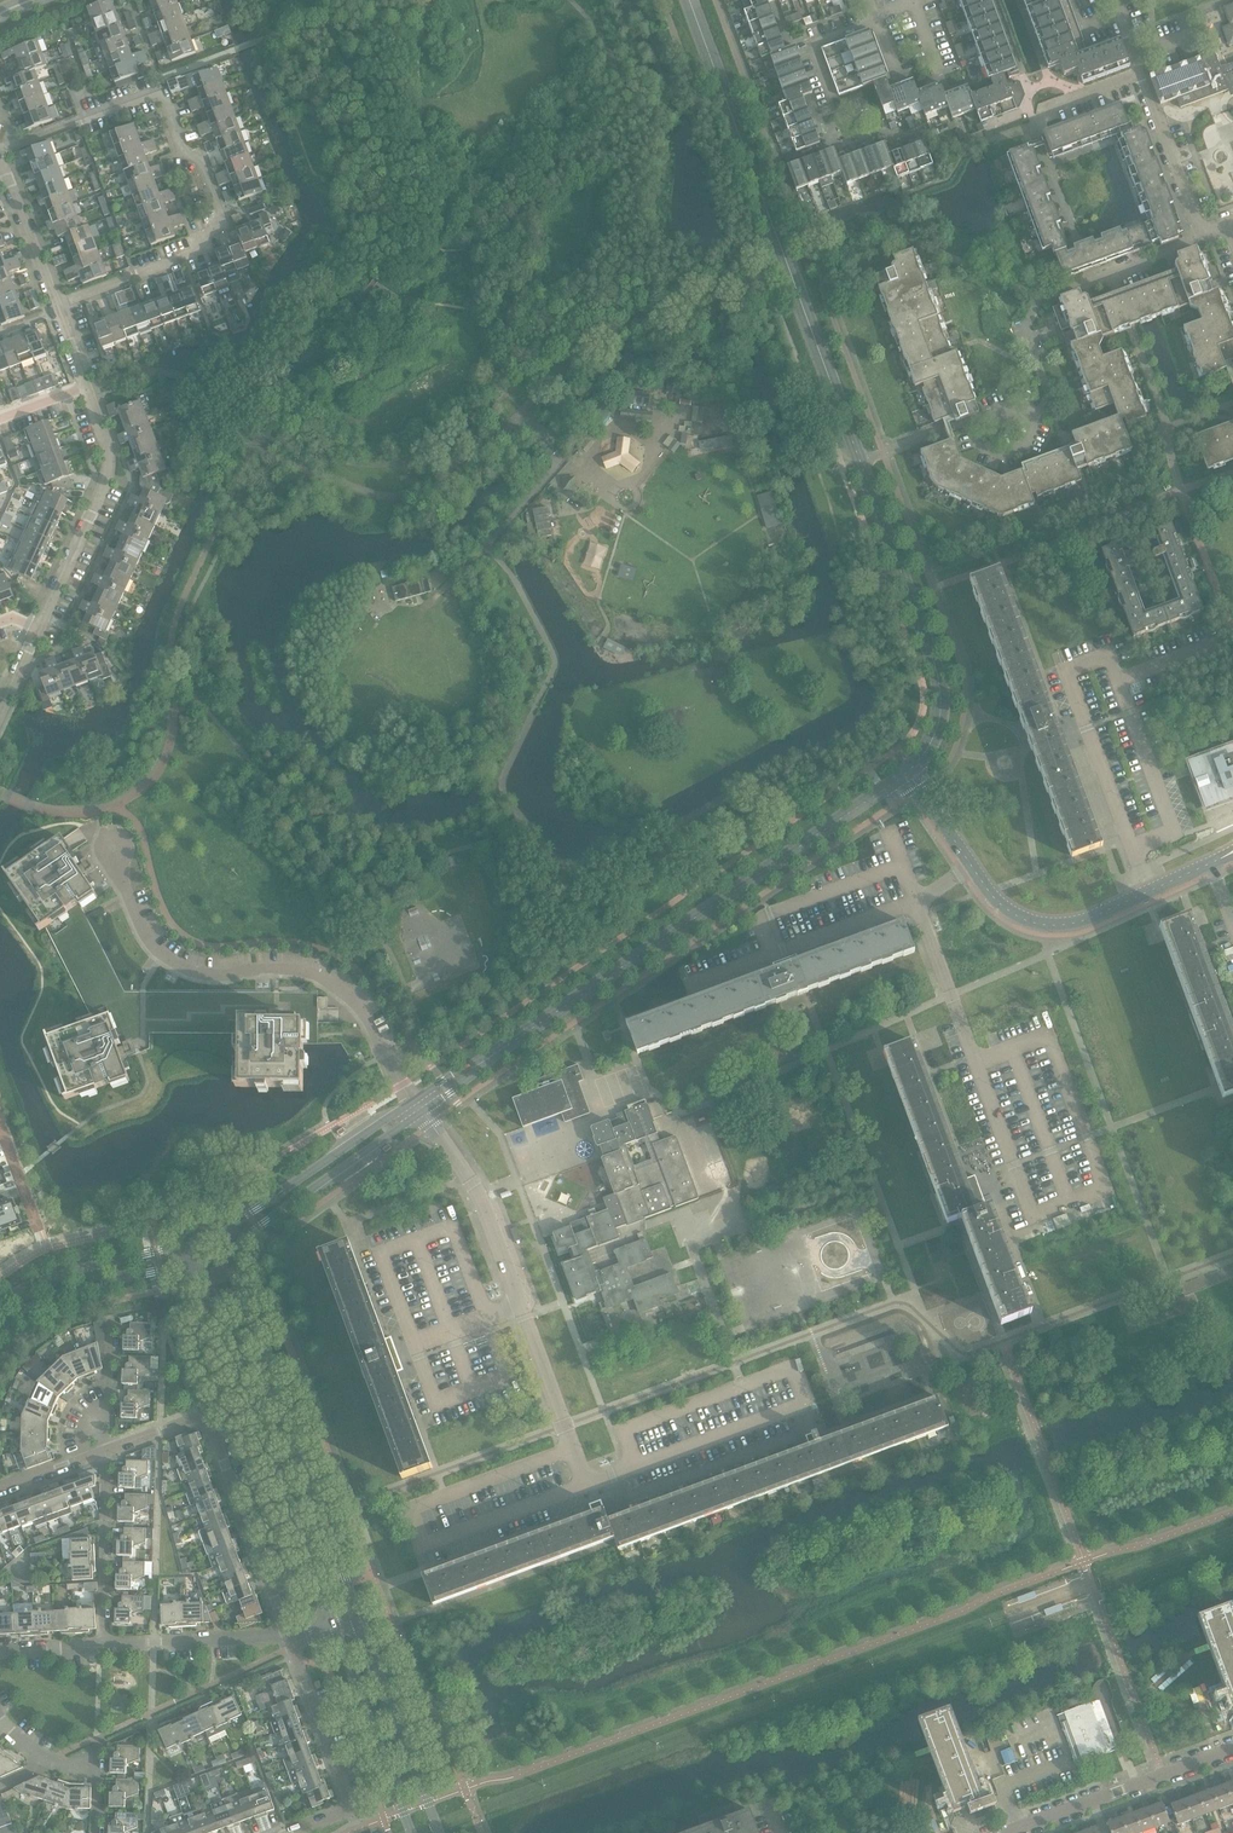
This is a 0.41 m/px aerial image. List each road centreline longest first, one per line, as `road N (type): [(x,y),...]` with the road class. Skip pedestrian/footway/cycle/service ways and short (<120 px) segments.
road 1 (tertiary): [(906,774),(939,723),(938,675),(689,0)]
road 2 (tertiary): [(493,1055),(906,774)]
road 3 (residential): [(13,140),(163,90),(225,225),(188,258),(55,307)]
road 4 (residential): [(113,849),(143,930),(164,955),(210,975),(288,969),(325,978),(367,1018),(402,1086)]
road 5 (tertiary): [(204,1277),(339,1631)]
road 6 (tertiary): [(364,1621),(232,1267)]
road 7 (residential): [(565,1426),(480,1197),(423,1113)]
road 8 (residential): [(292,1641),(205,1416),(109,1450)]
road 9 (residential): [(1033,1216),(920,900)]
road 10 (residential): [(37,630),(107,480),(111,460),(85,389)]
road 11 (residential): [(1119,679),(1110,656),(1067,672),(1132,848)]
road 12 (residential): [(1202,234),(1116,0)]
road 13 (residential): [(689,983),(920,900)]
road 14 (unclassified): [(290,1832),(343,1813),(349,1799),(292,1641)]
road 15 (unclassified): [(1009,1832),(1232,1750)]
road 16 (tertiary): [(237,1244),(423,1113)]
road 17 (tertiary): [(414,1102),(229,1229)]
road 18 (tertiary): [(440,1832),(364,1621)]
road 19 (tertiary): [(339,1631),(412,1832)]
road 20 (unclassified): [(973,867),(1006,910),(1038,924),(1080,922),(1149,892)]
road 21 (tertiary): [(0,1331),(59,1295),(186,1265)]
road 22 (unclassified): [(103,1647),(109,1450)]
road 23 (tertiary): [(182,1242),(25,1285),(0,1301)]
road 24 (residential): [(103,1647),(292,1641)]
road 25 (residential): [(55,307),(0,165)]
road 26 (residential): [(1075,286),(1202,234)]
road 27 (residential): [(109,1450),(114,1316)]
road 28 (residential): [(0,1126),(44,1250)]
road 29 (residential): [(835,101),(815,46),(878,23)]

